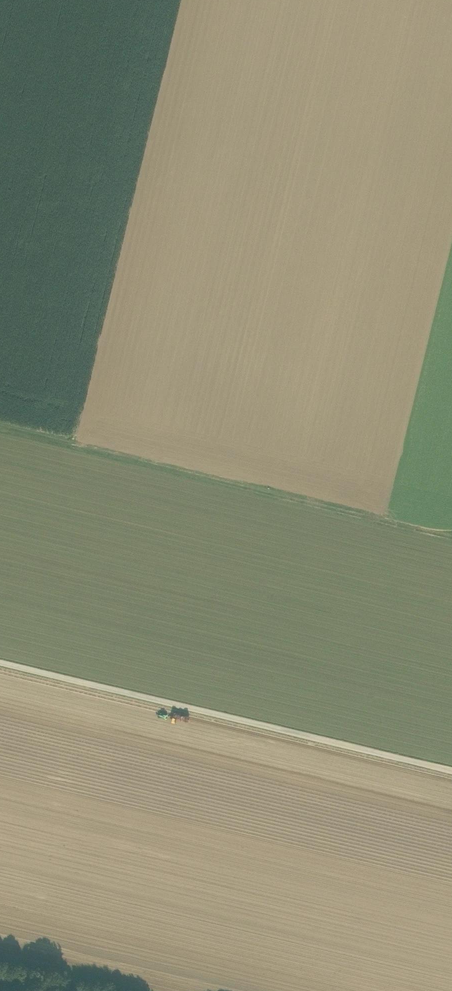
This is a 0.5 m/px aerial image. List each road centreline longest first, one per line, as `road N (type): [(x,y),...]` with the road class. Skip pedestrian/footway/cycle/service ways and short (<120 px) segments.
road 1 (track): [(451,771),(0,661)]

